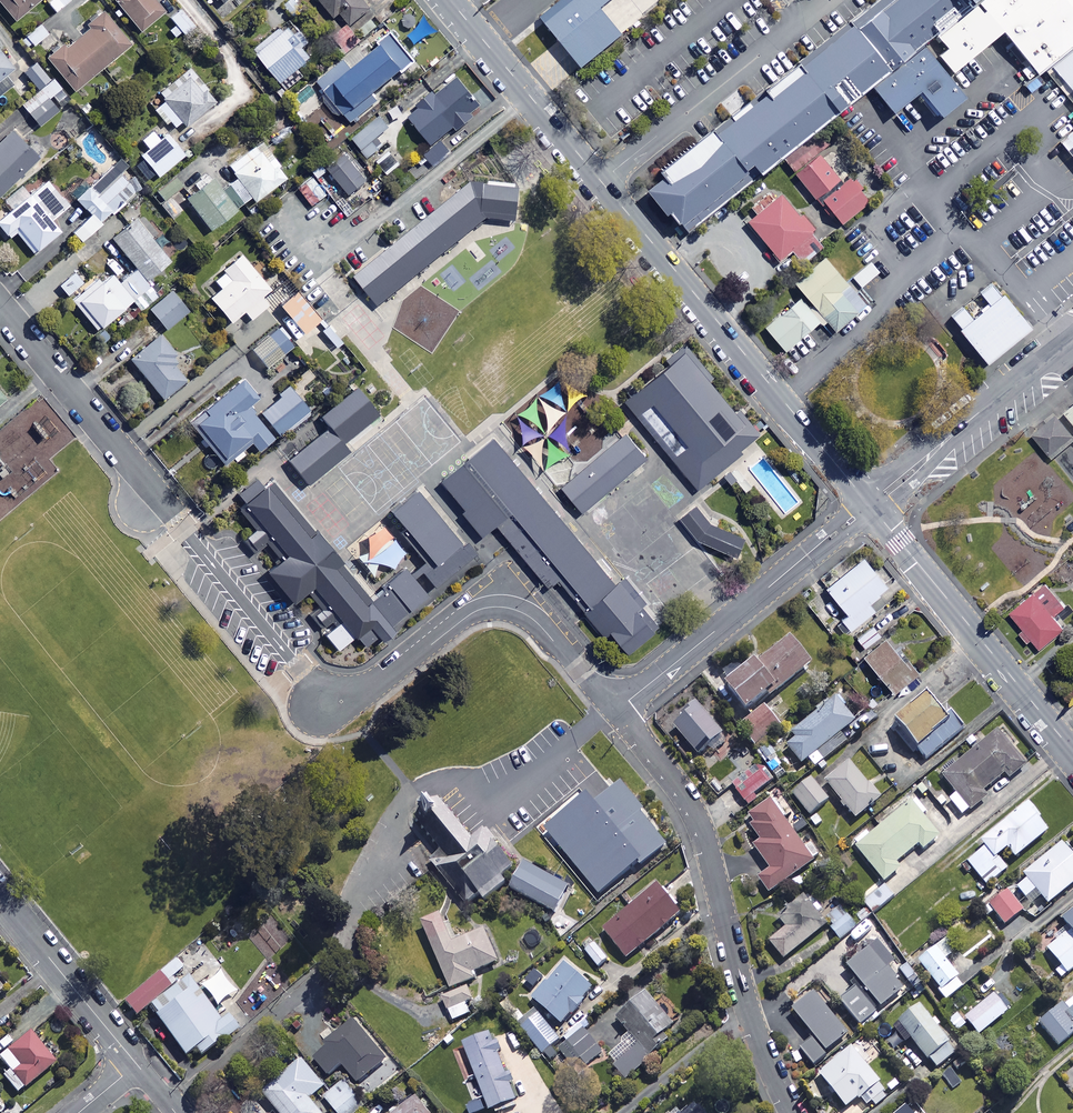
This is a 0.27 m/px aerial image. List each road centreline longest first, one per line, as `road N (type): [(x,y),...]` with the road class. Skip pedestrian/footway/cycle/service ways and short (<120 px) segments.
road 1 (tertiary): [(869,504),(450,0)]
road 2 (residential): [(792,1112),(756,1034),(697,816),(616,711)]
road 3 (residential): [(397,811),(328,967),(171,1108)]
road 4 (residential): [(616,711),(541,627),(507,607),(472,612),(366,695),(328,704)]
road 5 (residential): [(616,711),(869,504)]
road 6 (tertiary): [(1072,752),(869,504)]
road 7 (residential): [(869,504),(1072,336)]
road 8 (residential): [(155,497),(0,307)]
road 9 (residential): [(0,898),(137,1065)]

